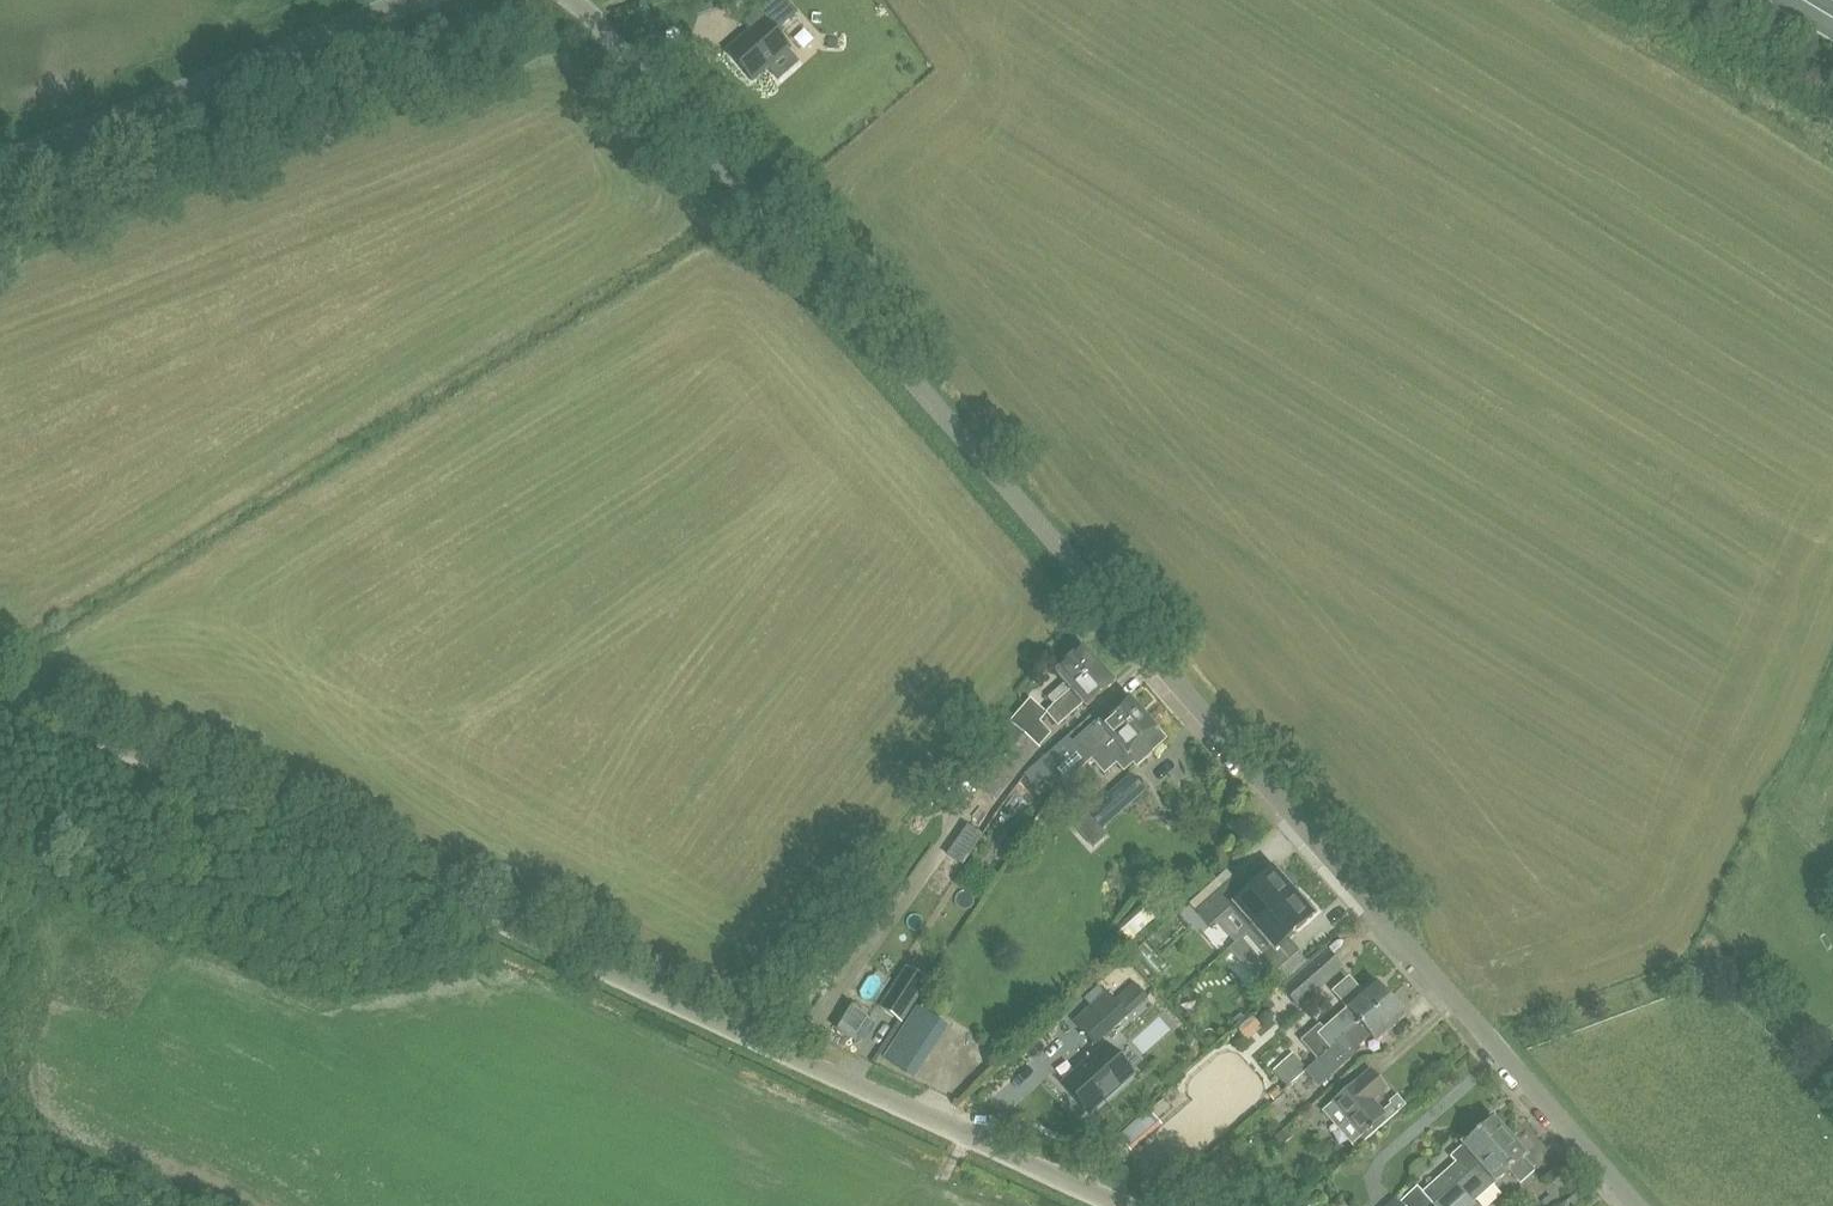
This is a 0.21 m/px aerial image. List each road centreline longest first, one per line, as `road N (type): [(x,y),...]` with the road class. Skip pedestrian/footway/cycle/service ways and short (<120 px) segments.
road 1 (unclassified): [(1632,1205),(549,0)]
road 2 (unclassified): [(1127,1205),(324,848),(0,688)]
road 3 (unclassified): [(297,0),(261,29),(0,141)]

